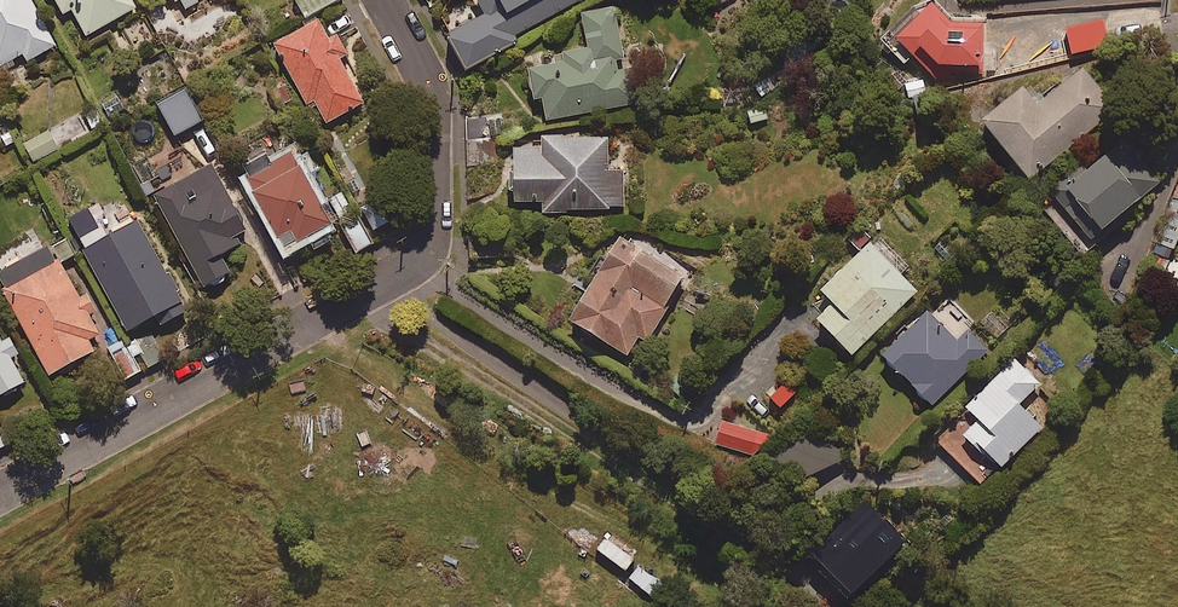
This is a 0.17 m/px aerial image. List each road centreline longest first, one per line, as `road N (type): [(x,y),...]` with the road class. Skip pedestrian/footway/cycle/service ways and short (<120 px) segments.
road 1 (residential): [(381,0),(433,95),(429,248),(0,491)]

